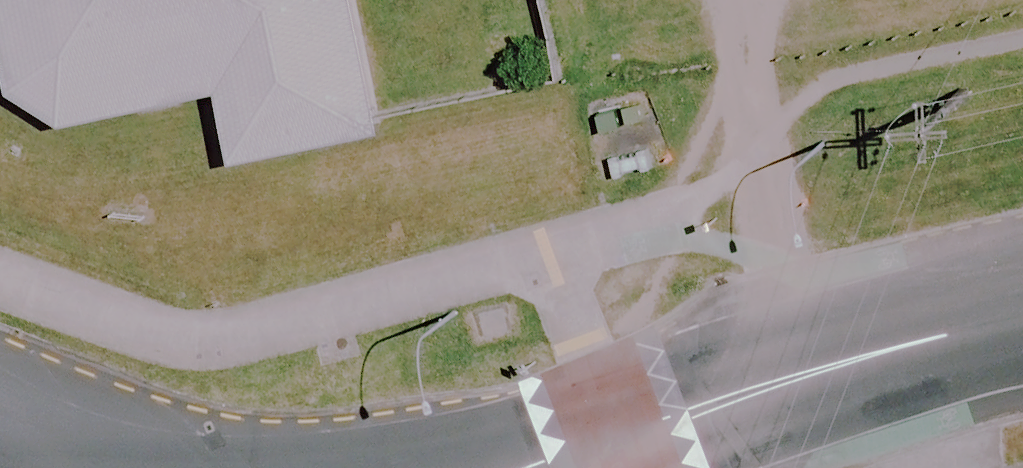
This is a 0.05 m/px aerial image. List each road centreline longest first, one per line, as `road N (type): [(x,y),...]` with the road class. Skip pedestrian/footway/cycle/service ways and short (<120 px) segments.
road 1 (tertiary): [(411,467),(726,401)]
road 2 (tertiary): [(1022,315),(726,401)]
road 3 (secondary): [(0,407),(76,436),(121,467)]

